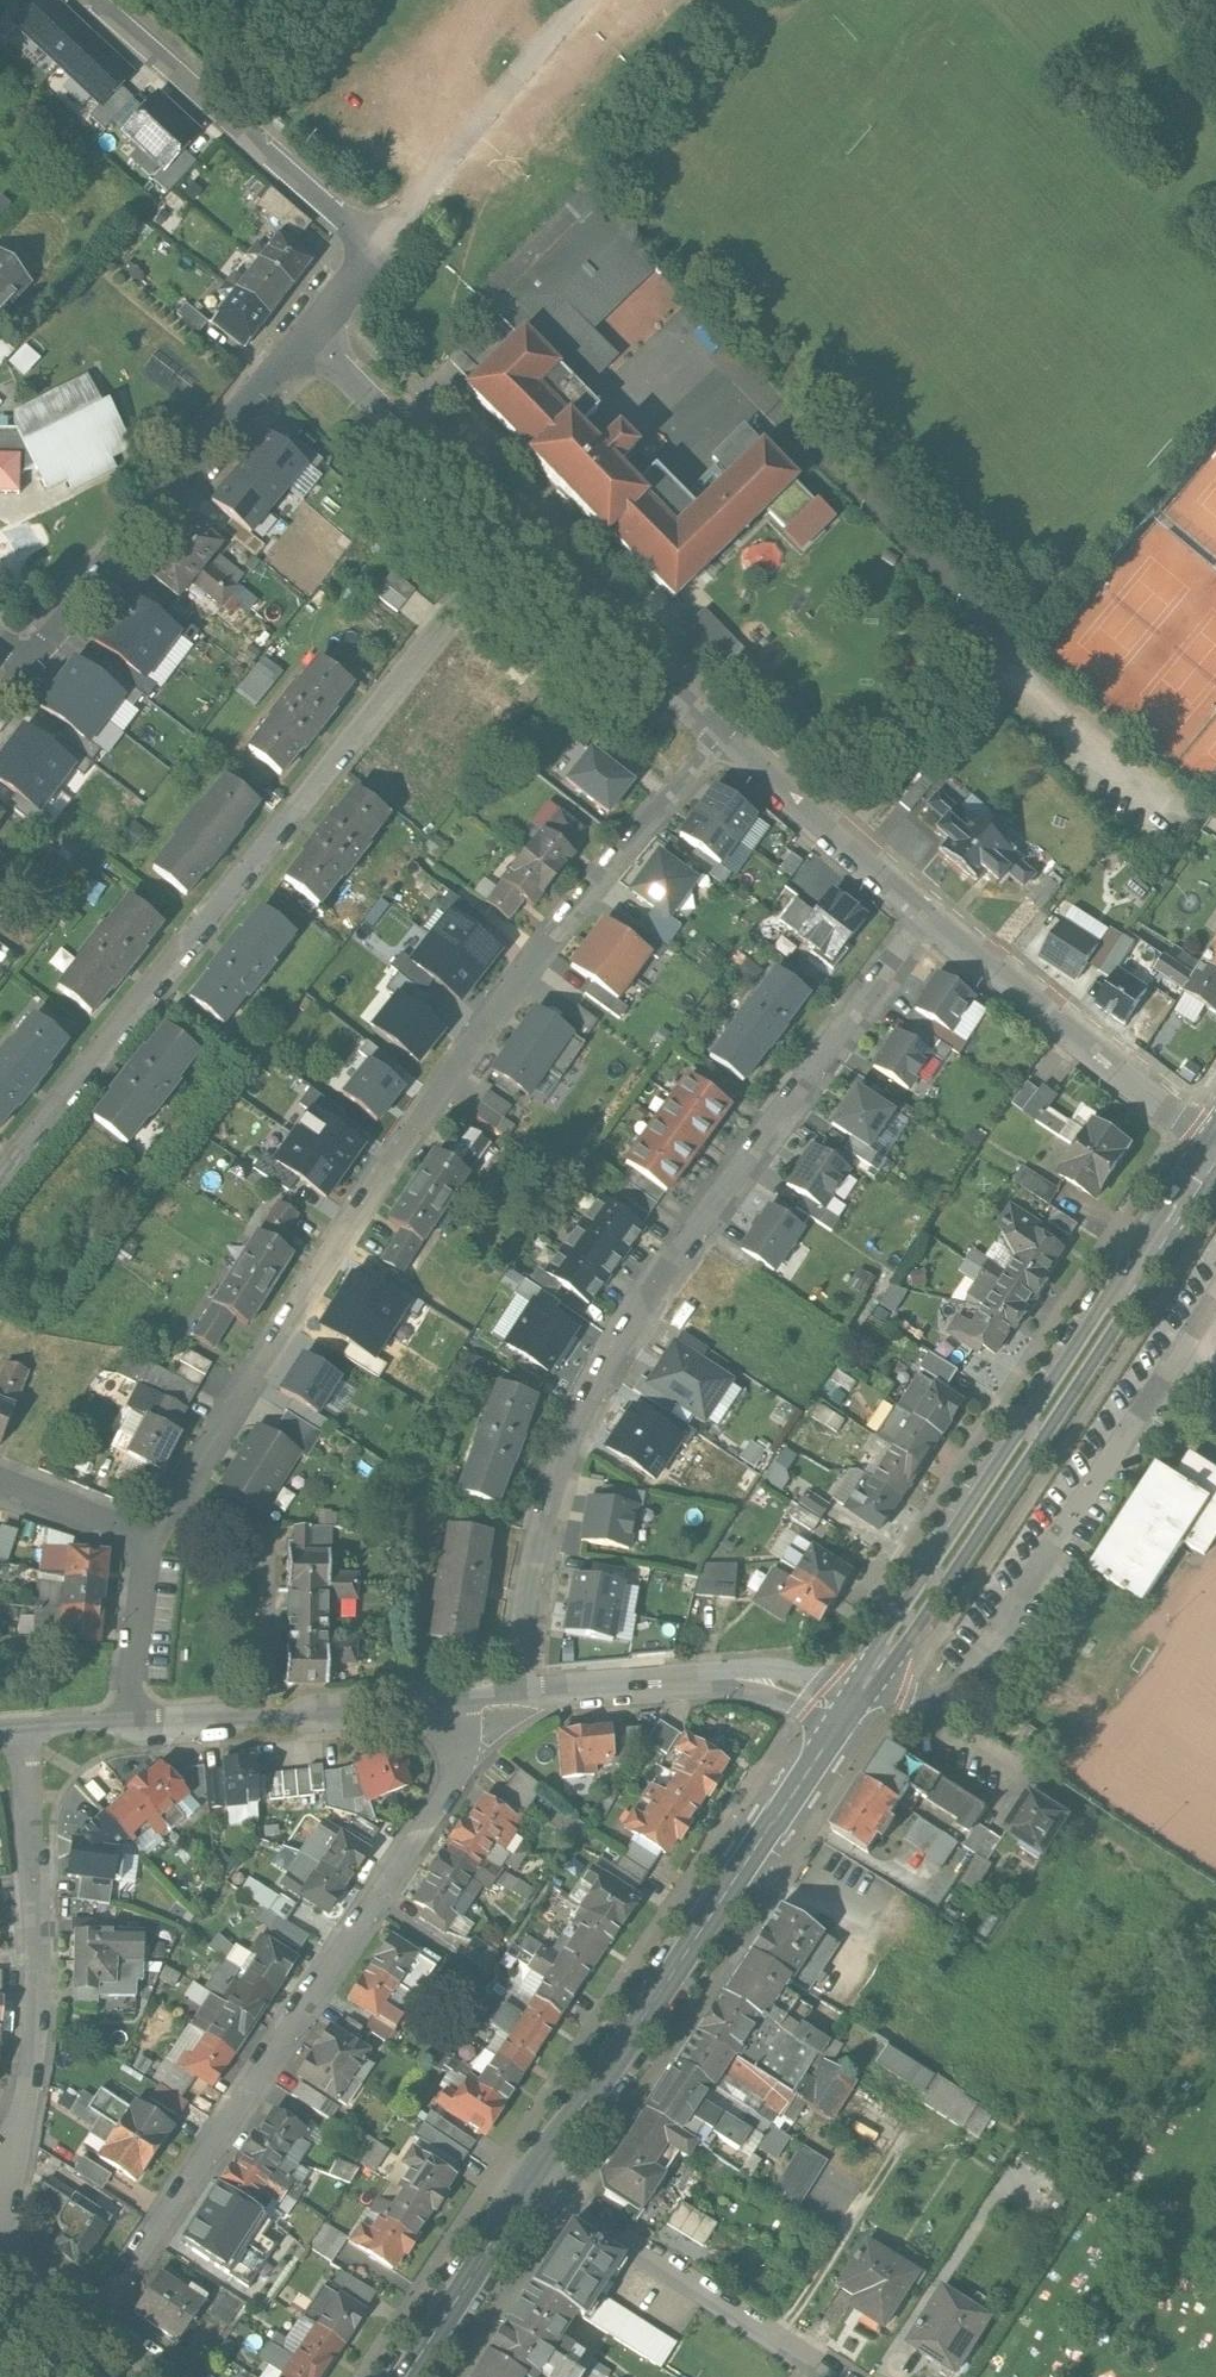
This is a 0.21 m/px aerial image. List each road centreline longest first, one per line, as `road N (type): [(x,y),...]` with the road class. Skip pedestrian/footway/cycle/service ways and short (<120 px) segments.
road 1 (residential): [(723,732),(434,1086),(193,1447),(143,1545)]
road 2 (residential): [(508,1693),(526,1599),(584,1397),(629,1314),(926,910)]
road 3 (residential): [(0,1178),(299,812),(511,534)]
road 4 (primary): [(843,1713),(620,2054),(527,2176),(405,2376)]
road 5 (residential): [(98,2312),(508,1693)]
road 6 (primary): [(1205,1135),(889,1626),(880,1656)]
road 7 (primary): [(880,1656),(906,1635),(1215,1157)]
road 8 (residential): [(303,331),(370,235),(102,0)]
road 9 (residential): [(303,331),(15,668)]
road 10 (residential): [(0,2143),(36,2066),(46,2000),(34,1729)]
road 11 (residential): [(508,1693),(137,1720)]
road 12 (residential): [(1205,1135),(926,910)]
road 13 (residential): [(843,1713),(746,1675),(508,1693)]
road 14 (residential): [(511,534),(303,331)]
road 15 (residential): [(723,732),(511,534)]
road 16 (residential): [(926,910),(723,732)]
road 17 (residential): [(143,1545),(137,1720)]
road 18 (residential): [(0,1469),(102,1508),(143,1545)]
road 19 (residential): [(98,2312),(0,2238)]

